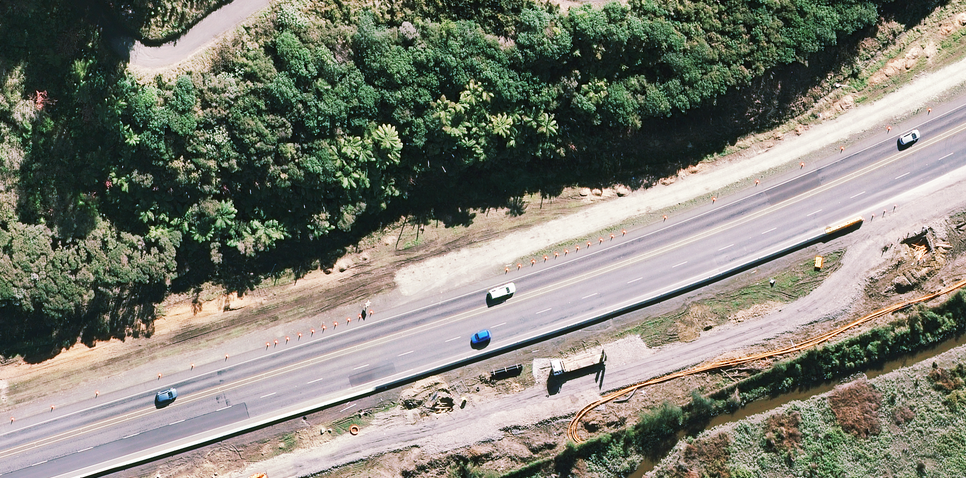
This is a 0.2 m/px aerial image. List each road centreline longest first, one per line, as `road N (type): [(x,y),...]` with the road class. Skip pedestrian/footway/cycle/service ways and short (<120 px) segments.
road 1 (track): [(965,60),(824,128),(659,189),(0,396)]
road 2 (trunk): [(0,423),(715,203),(965,100)]
road 3 (trunk): [(8,477),(606,302),(965,167)]

